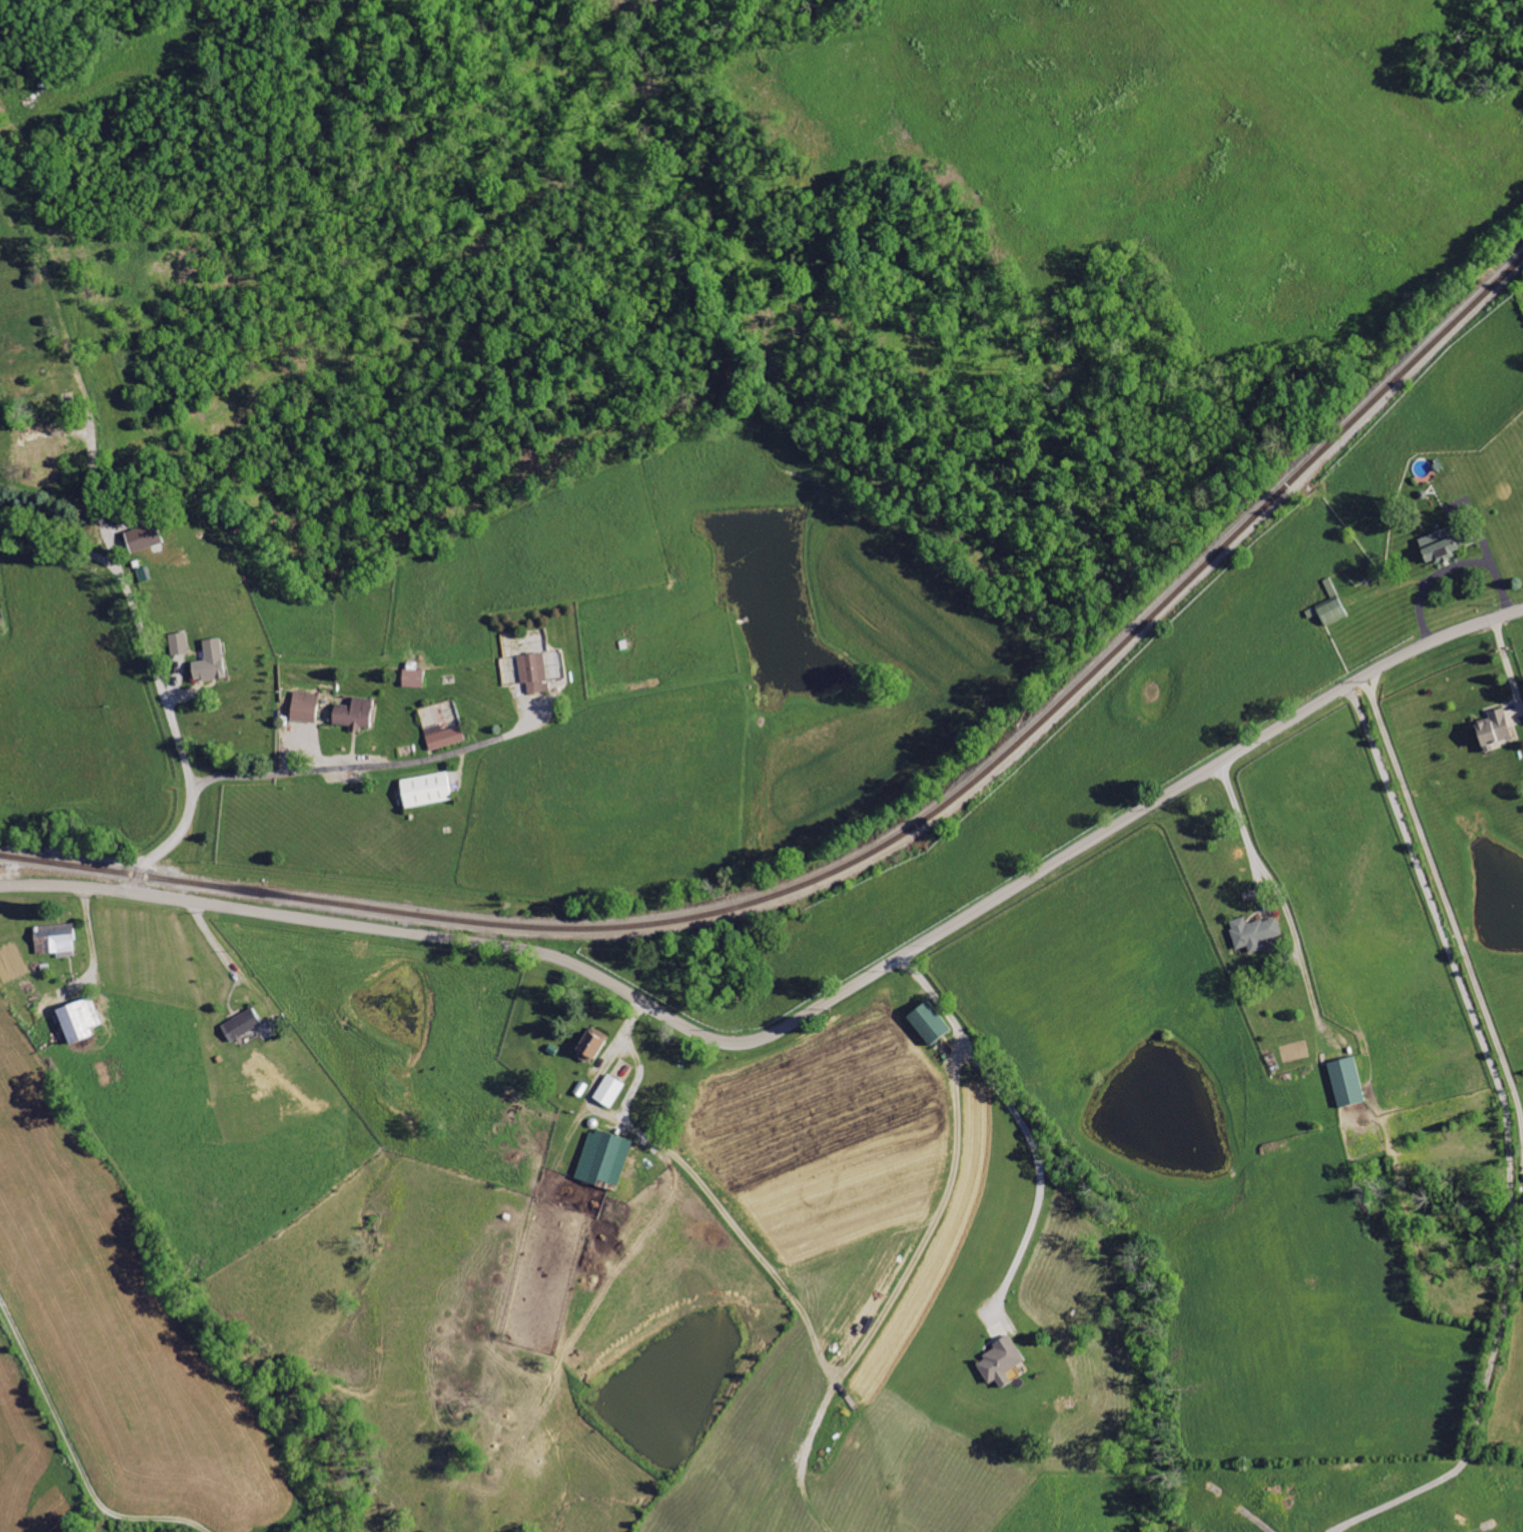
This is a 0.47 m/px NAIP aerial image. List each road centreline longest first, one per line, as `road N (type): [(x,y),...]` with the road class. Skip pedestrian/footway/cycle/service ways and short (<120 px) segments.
road 1 (tertiary): [(1522,611),(1433,640),(1360,677),(758,1040),(707,1038),(583,969),(531,950),(137,893),(0,887)]
road 2 (residential): [(137,893),(146,867),(189,824),(194,787),(120,561),(51,235),(0,168)]

